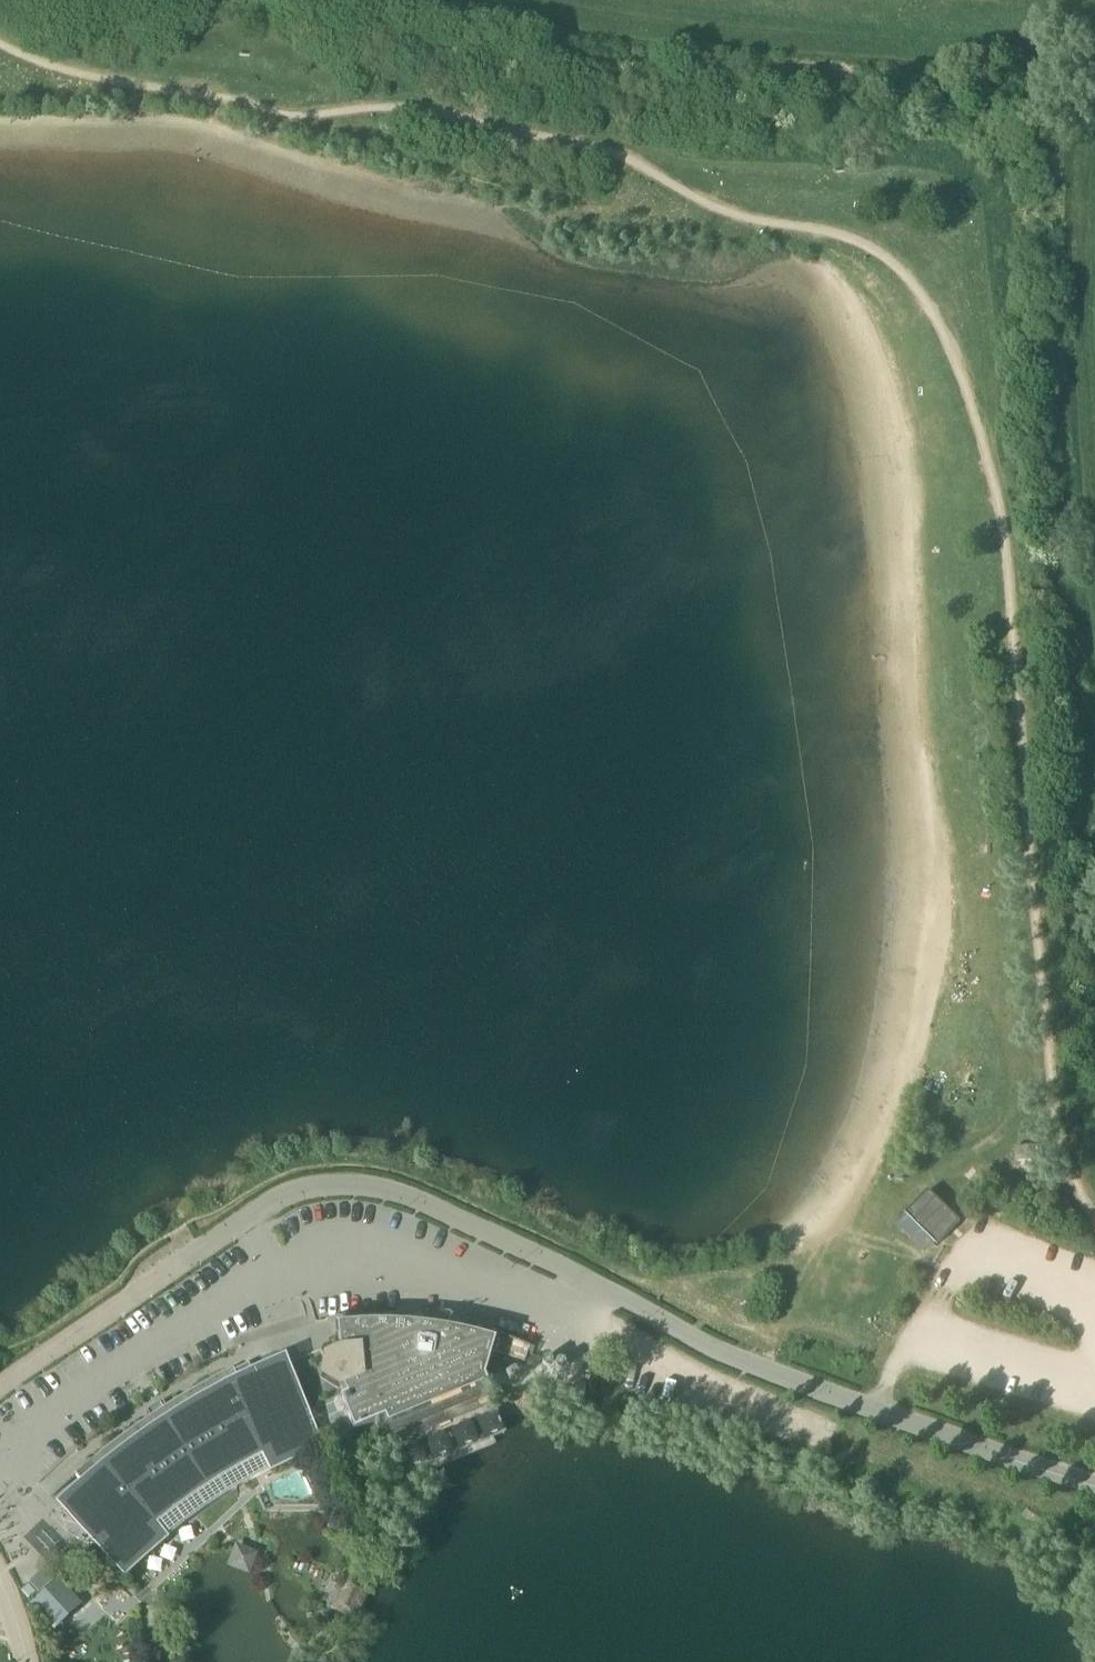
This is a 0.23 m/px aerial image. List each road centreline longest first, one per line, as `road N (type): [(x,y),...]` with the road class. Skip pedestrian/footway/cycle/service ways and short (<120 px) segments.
road 1 (unclassified): [(1094,1487),(754,1366),(447,1216),(369,1190),(333,1187),(285,1197),(169,1272)]
road 2 (unclassified): [(0,1381),(169,1272)]

